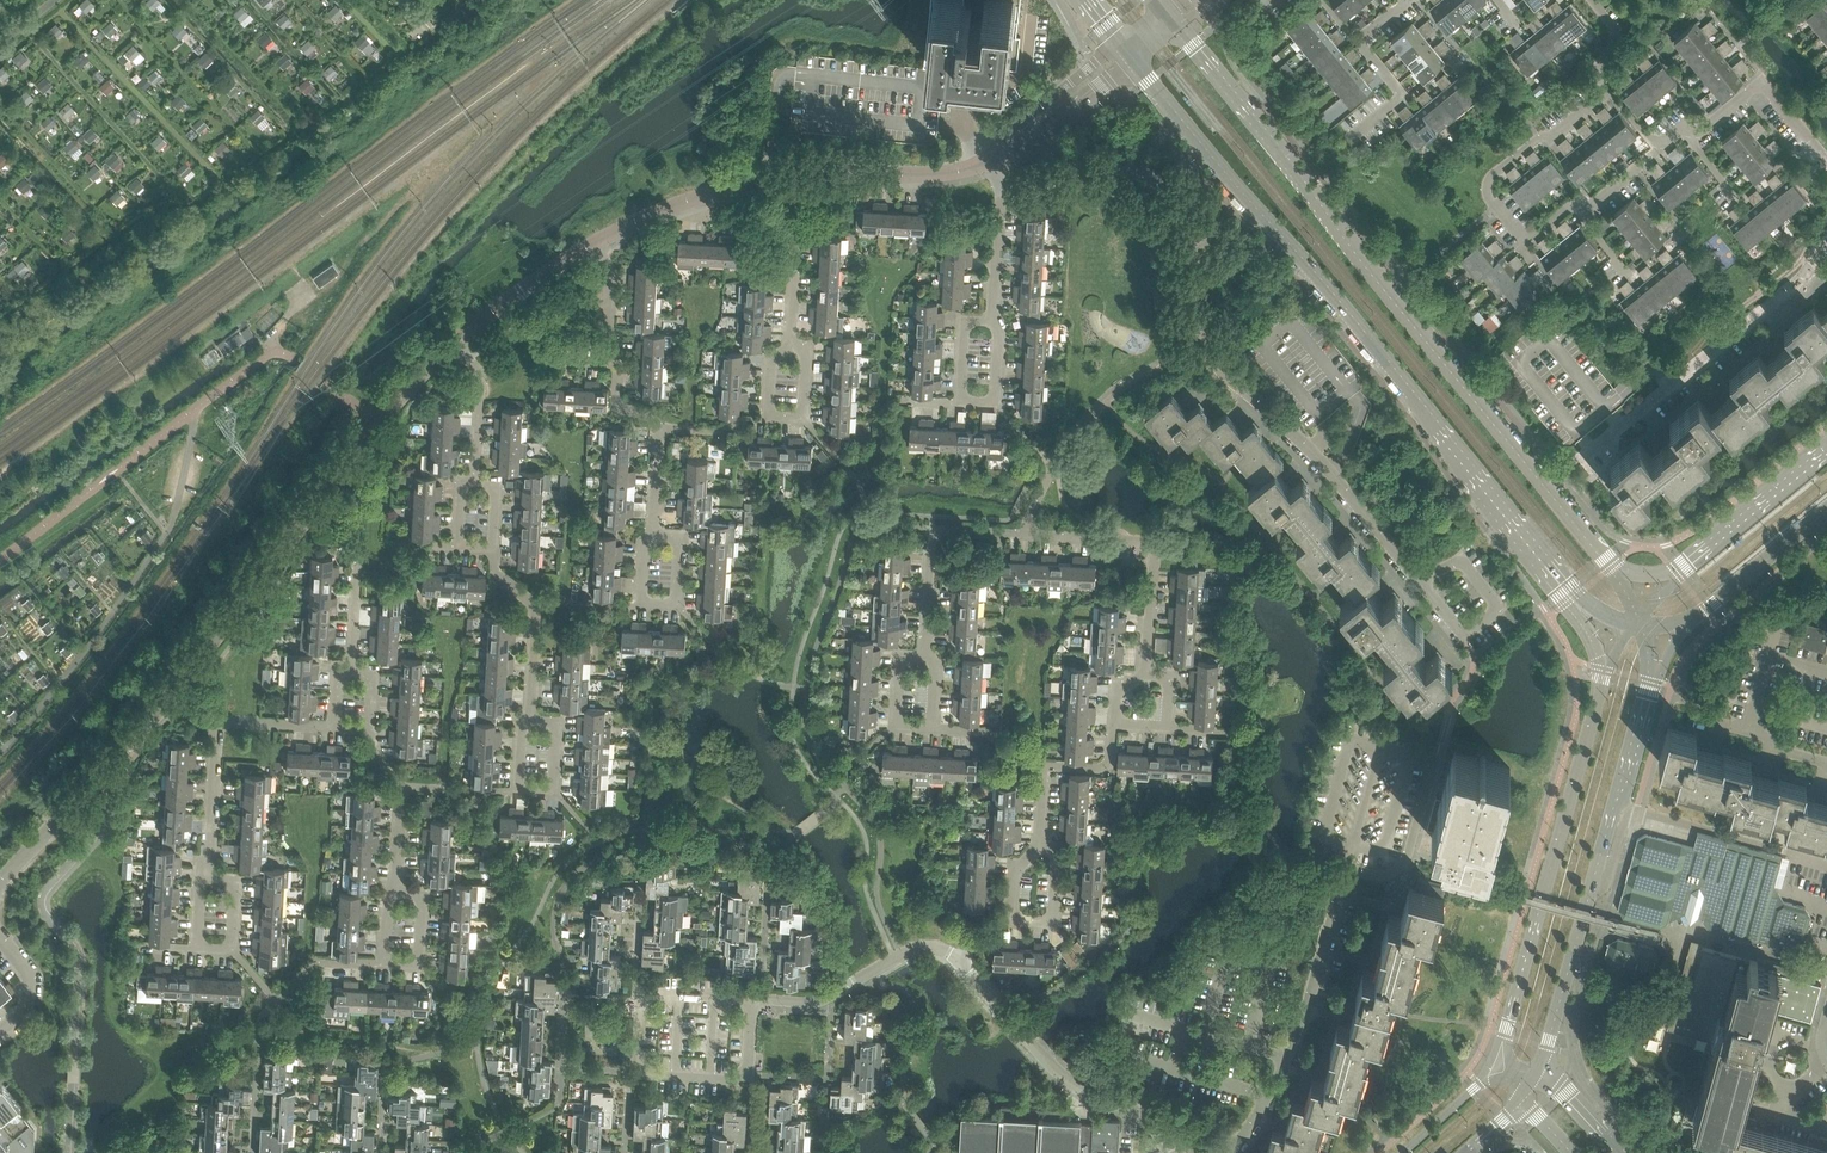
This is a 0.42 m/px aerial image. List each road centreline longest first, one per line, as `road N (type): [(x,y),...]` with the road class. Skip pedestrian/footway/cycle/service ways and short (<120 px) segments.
road 1 (secondary): [(1136,59),(1412,389),(1472,480),(1572,601)]
road 2 (secondary): [(1613,568),(1178,27)]
road 3 (residential): [(1421,582),(1312,450),(1209,354),(1204,252),(1180,199),(1145,174),(1109,166),(1071,170),(1002,201)]
road 4 (residential): [(1432,762),(1401,864),(1384,876),(1344,881),(1289,1058),(1229,1152)]
road 5 (secondary): [(1604,669),(1491,1062)]
road 6 (residential): [(932,529),(1149,542),(1147,675)]
road 7 (unclassified): [(381,420),(173,689)]
road 8 (residential): [(1584,455),(1790,289),(1826,232)]
road 9 (residential): [(1588,901),(1604,883),(1625,819),(1635,811),(1826,866)]
road 10 (residential): [(959,961),(1059,1074),(1136,1110),(1161,1127),(1177,1152)]
road 11 (unclassified): [(173,689),(0,885)]
road 12 (secondary): [(1588,901),(1651,681)]
road 13 (unclassified): [(192,412),(275,353),(381,420)]
road 14 (residential): [(1525,241),(1490,201),(1489,179),(1610,90)]
road 15 (residential): [(751,1000),(823,1001),(921,947),(959,961)]
road 16 (residential): [(1826,160),(1763,82),(1701,131),(1683,130)]
road 17 (secondary): [(1826,455),(1678,577)]
road 18 (residential): [(638,1075),(747,1081),(751,1000)]
road 19 (residential): [(638,1075),(643,995),(751,1000)]
road 20 (unclassified): [(985,162),(931,174),(799,175)]
road 21 (unclassified): [(985,162),(1015,153),(1136,59)]
road 22 (unclassified): [(1123,43),(1031,113),(985,162)]
road 23 (secondary): [(1538,1074),(1588,901)]
road 24 (secondary): [(1689,622),(1826,511)]
road 25 (unclassified): [(595,243),(455,342)]
road 26 (residential): [(207,879),(218,721)]
road 27 (residential): [(473,483),(480,377),(455,342)]
road 28 (residential): [(1350,139),(1404,94),(1360,40)]
road 29 (residential): [(394,893),(424,894),(420,966),(385,964)]
road 30 (residential): [(530,720),(559,722),(554,792),(518,790)]
road 31 (residential): [(654,538),(682,539),(679,607),(642,604)]
road 32 (residential): [(1015,914),(1015,921),(1054,922),(1057,852),(1041,851)]
road 33 (residential): [(790,352),(797,222)]
road 34 (residential): [(992,322),(1001,322),(997,404),(961,402)]
road 35 (residential): [(923,659),(901,658),(897,727),(932,728)]
road 36 (secondary): [(1491,1062),(1403,1152)]
road 37 (residential): [(613,364),(610,274),(595,243)]
road 38 (residential): [(1044,767),(987,733),(932,728)]
road 39 (residential): [(992,322),(1002,201)]
road 40 (residential): [(277,999),(316,964),(385,964)]
road 41 (residential): [(790,352),(808,353),(804,420),(768,418)]

